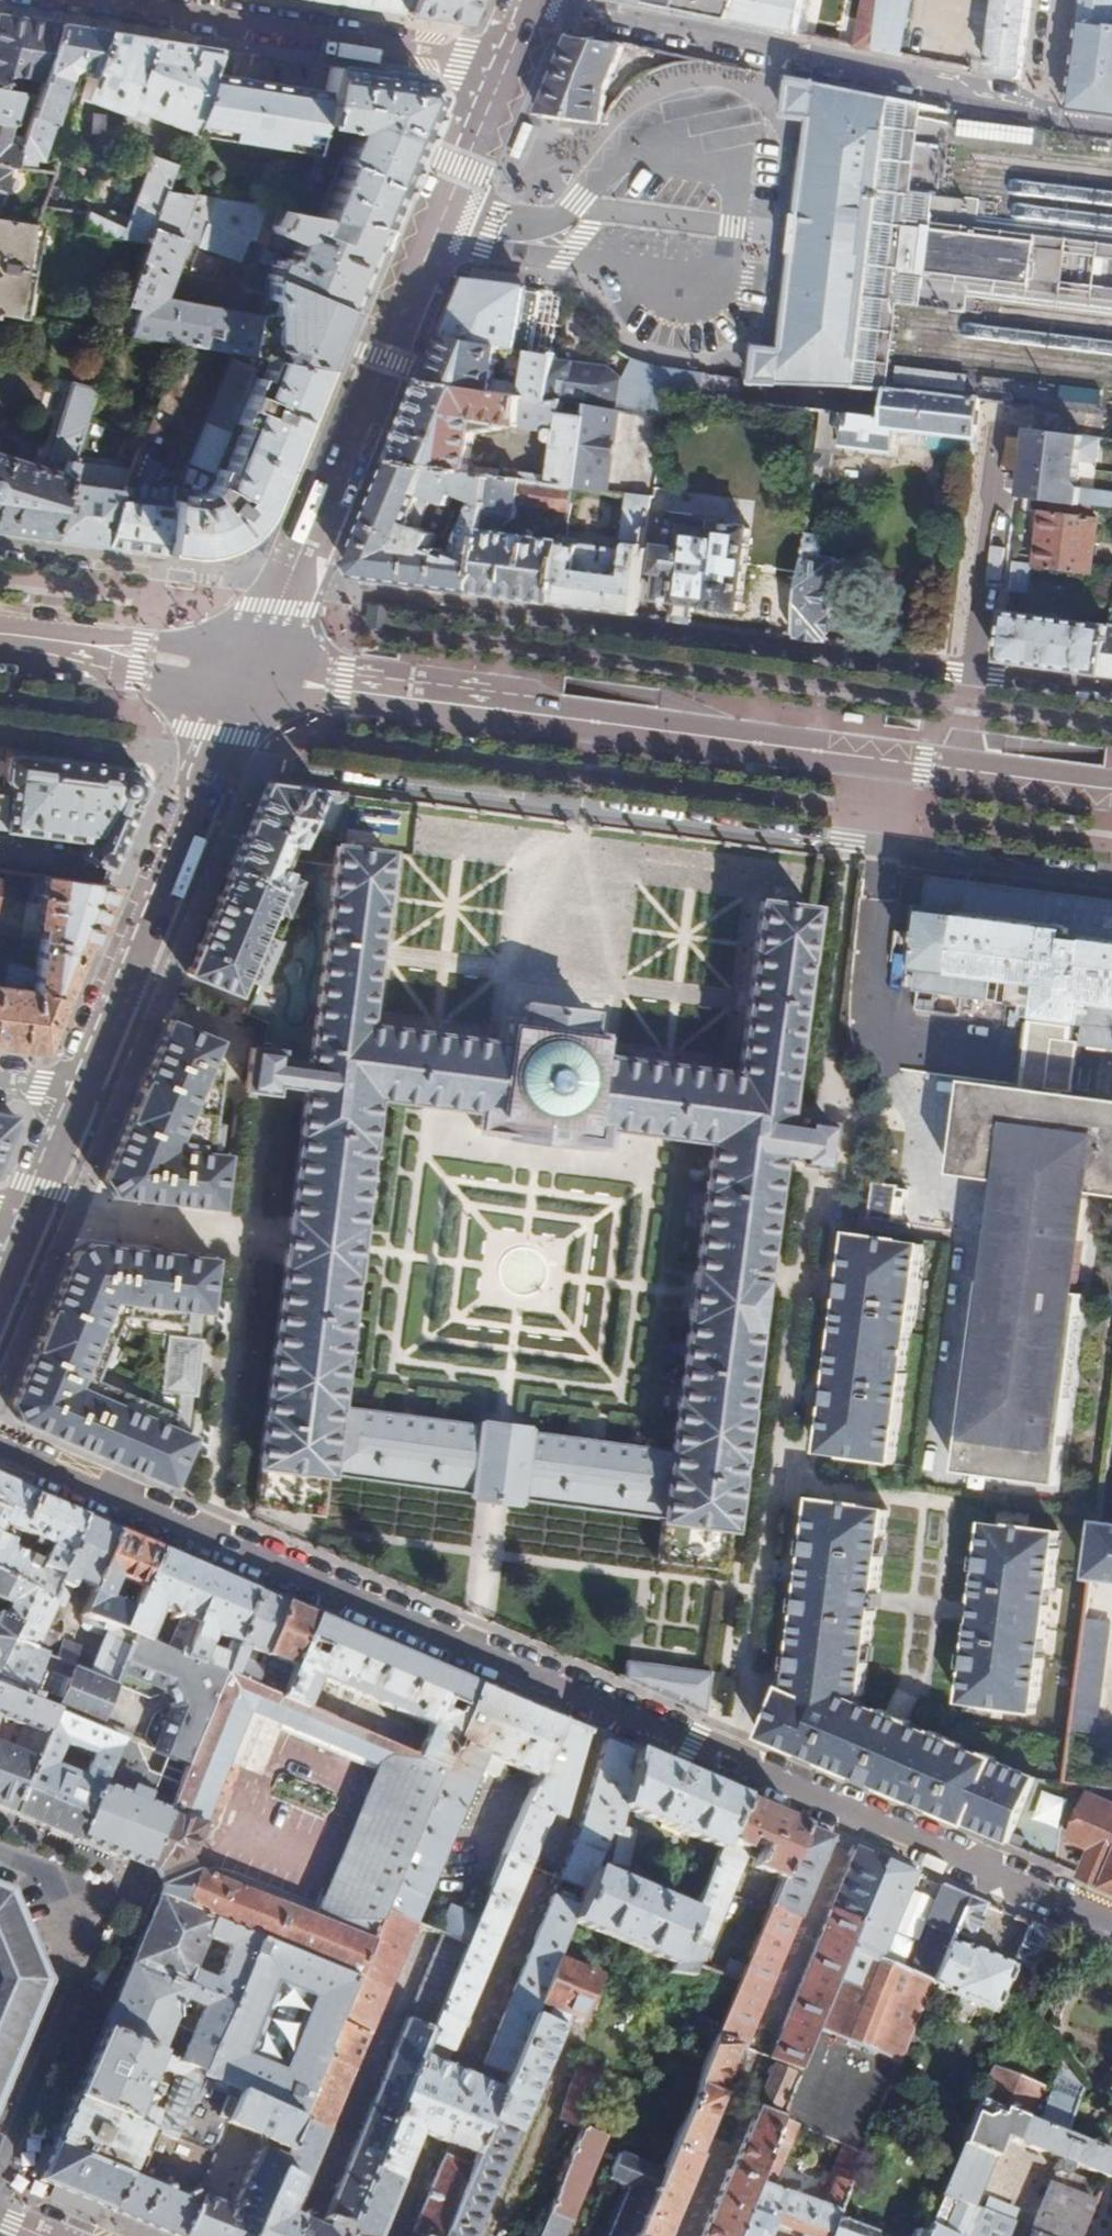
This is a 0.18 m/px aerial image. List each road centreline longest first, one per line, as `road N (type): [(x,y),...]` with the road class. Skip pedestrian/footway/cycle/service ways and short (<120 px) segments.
road 1 (unclassified): [(1111,1919),(0,1455)]
road 2 (residential): [(431,241),(566,259),(613,271),(664,298),(691,299),(716,287),(727,267),(734,164),(710,133),(684,127),(594,179),(550,222),(496,227),(446,206)]
road 3 (residential): [(527,7),(1043,115)]
road 4 (residential): [(970,677),(514,614),(509,648)]
road 5 (secondary): [(251,675),(431,241)]
road 6 (secondary): [(85,1095),(251,675)]
road 7 (residential): [(504,65),(105,0)]
road 8 (secondary): [(896,760),(502,708)]
road 9 (residential): [(0,2171),(83,1970),(48,1881),(0,1861)]
road 10 (residential): [(581,808),(886,846)]
road 11 (residential): [(970,677),(1005,410)]
road 12 (secondary): [(251,675),(0,638)]
road 13 (secondary): [(502,708),(251,675)]
road 14 (residential): [(1111,876),(886,846)]
road 15 (secondary): [(1111,788),(959,768)]
road 16 (secondary): [(446,206),(504,65)]
road 17 (residential): [(970,677),(1111,691)]
road 18 (secondary): [(37,1212),(85,1095)]

